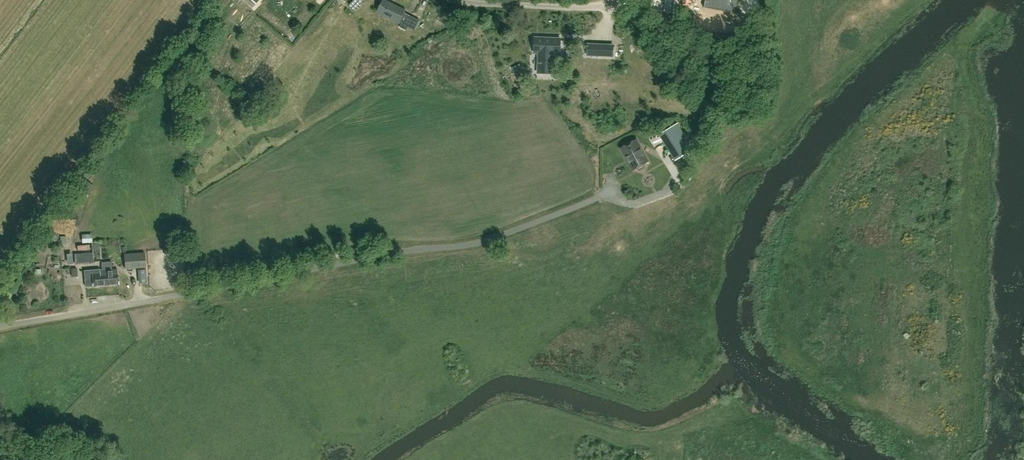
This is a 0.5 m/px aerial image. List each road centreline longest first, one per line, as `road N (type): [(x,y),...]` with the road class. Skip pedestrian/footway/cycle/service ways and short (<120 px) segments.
road 1 (unclassified): [(0,325),(444,252),(591,202)]

